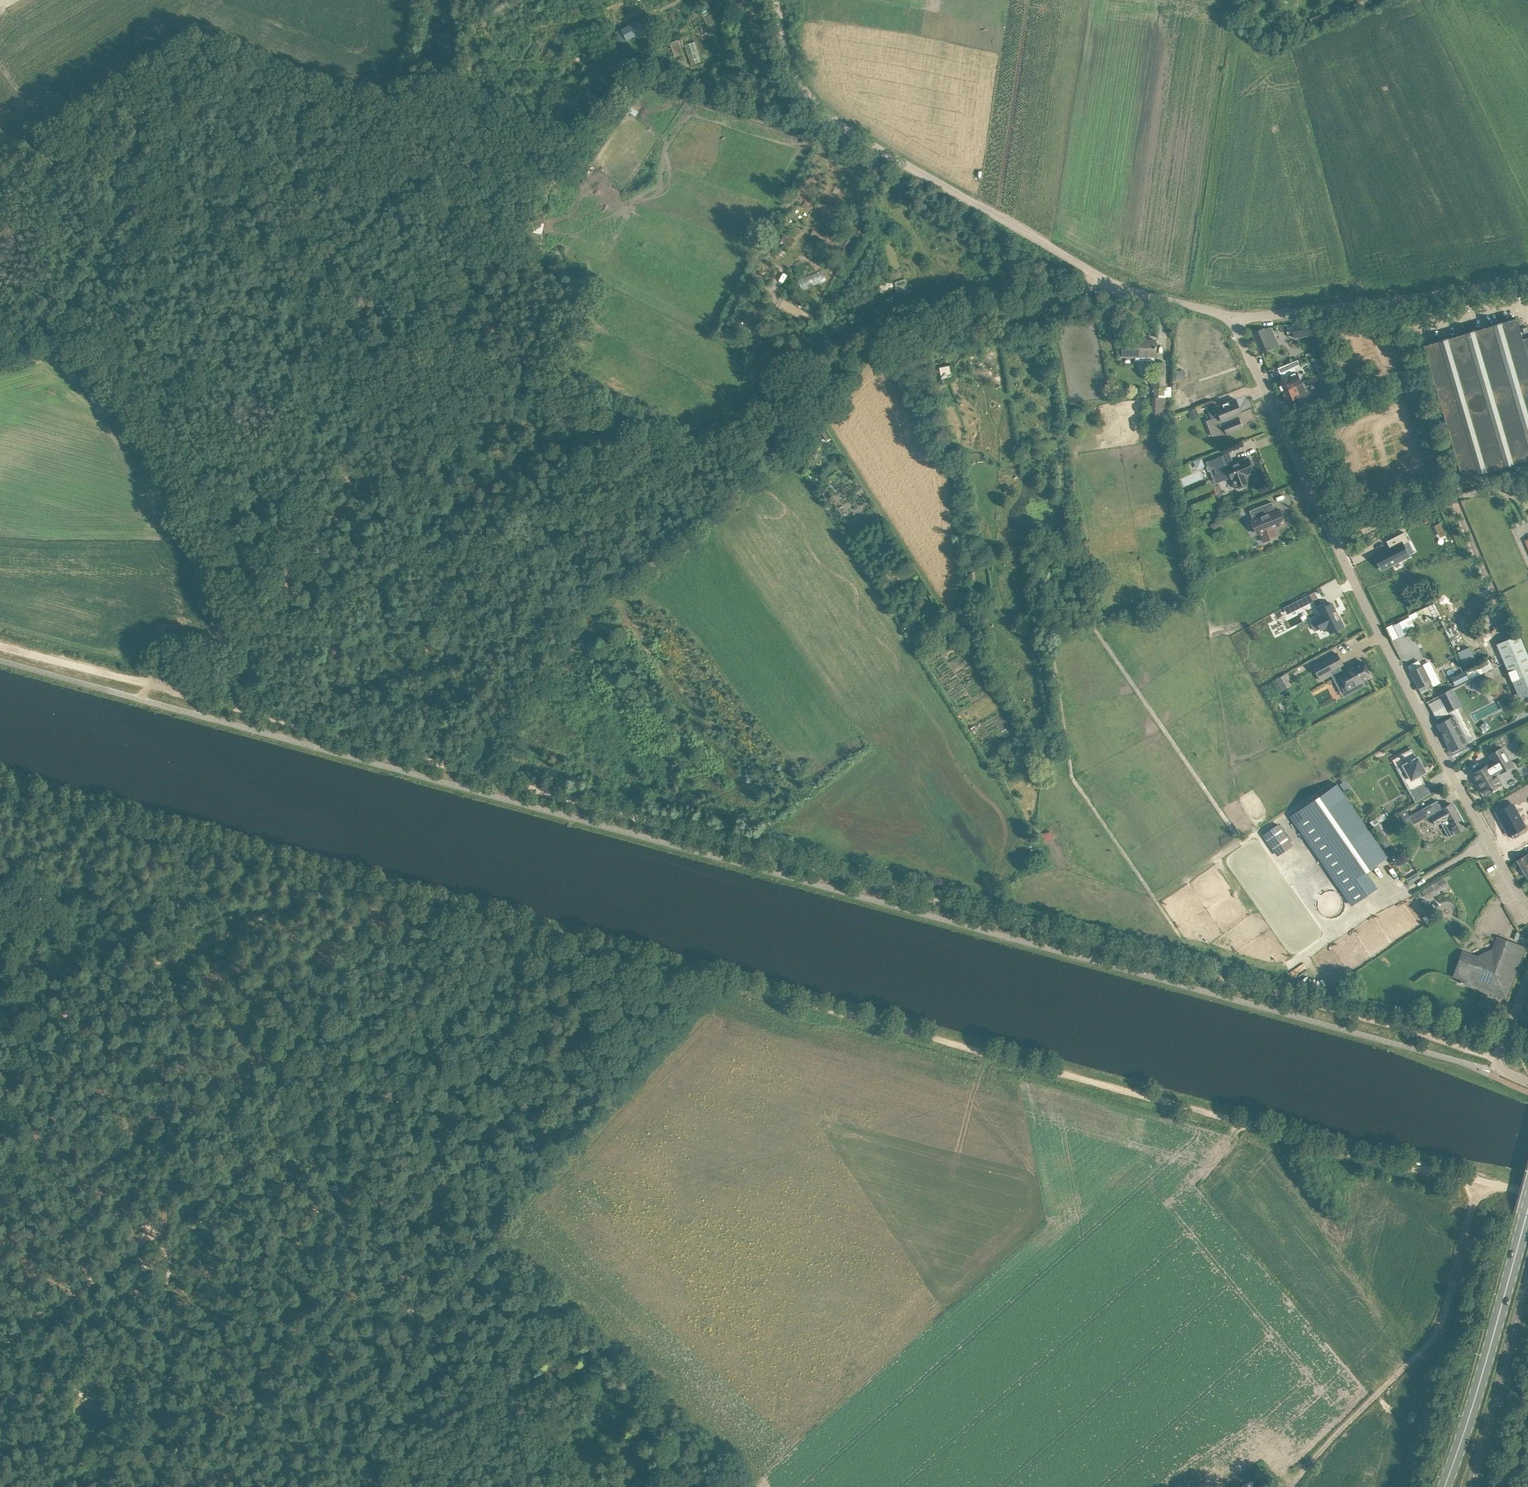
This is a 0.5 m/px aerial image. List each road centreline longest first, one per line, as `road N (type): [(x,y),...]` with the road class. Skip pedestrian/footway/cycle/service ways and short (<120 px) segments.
road 1 (track): [(1498,1064),(940,898),(0,646)]
road 2 (track): [(1104,281),(842,353),(146,684)]
road 3 (track): [(553,934),(1149,1099),(1480,1181)]
road 4 (residential): [(1527,906),(1374,624),(1231,317)]
road 5 (track): [(0,784),(553,934)]
road 6 (track): [(1104,281),(812,107),(786,60),(775,0)]
road 7 (track): [(1480,1181),(1446,1307),(1293,1486)]
road 8 (residential): [(1231,317),(1527,280)]
road 9 (primary): [(1445,1486),(1527,1209)]

